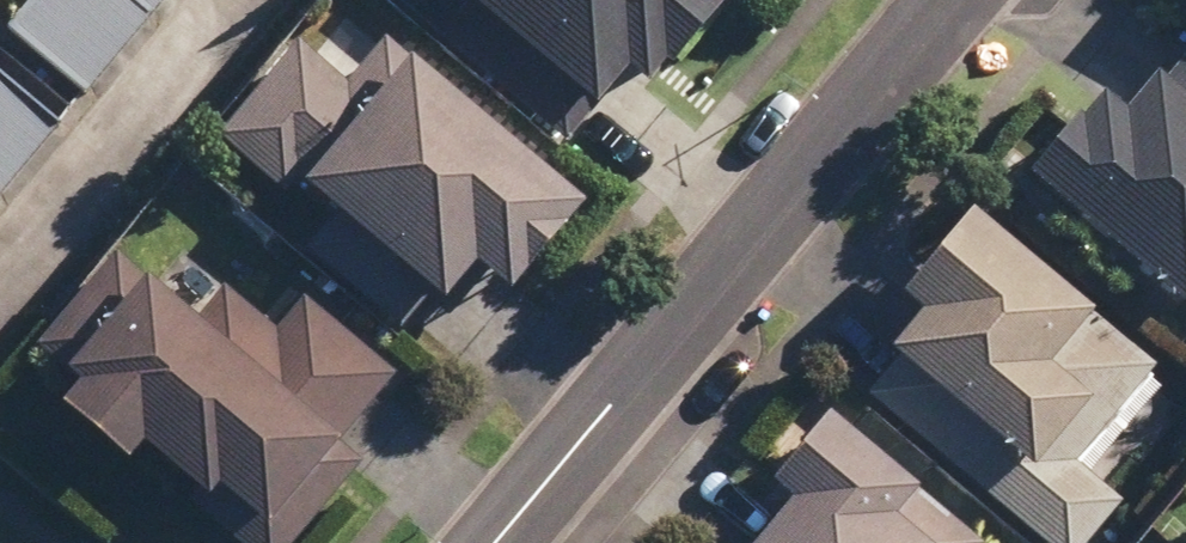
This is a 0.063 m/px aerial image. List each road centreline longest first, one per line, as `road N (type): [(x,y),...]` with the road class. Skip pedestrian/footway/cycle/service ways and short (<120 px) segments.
road 1 (residential): [(499,542),(956,0)]
road 2 (residential): [(0,282),(237,0)]

